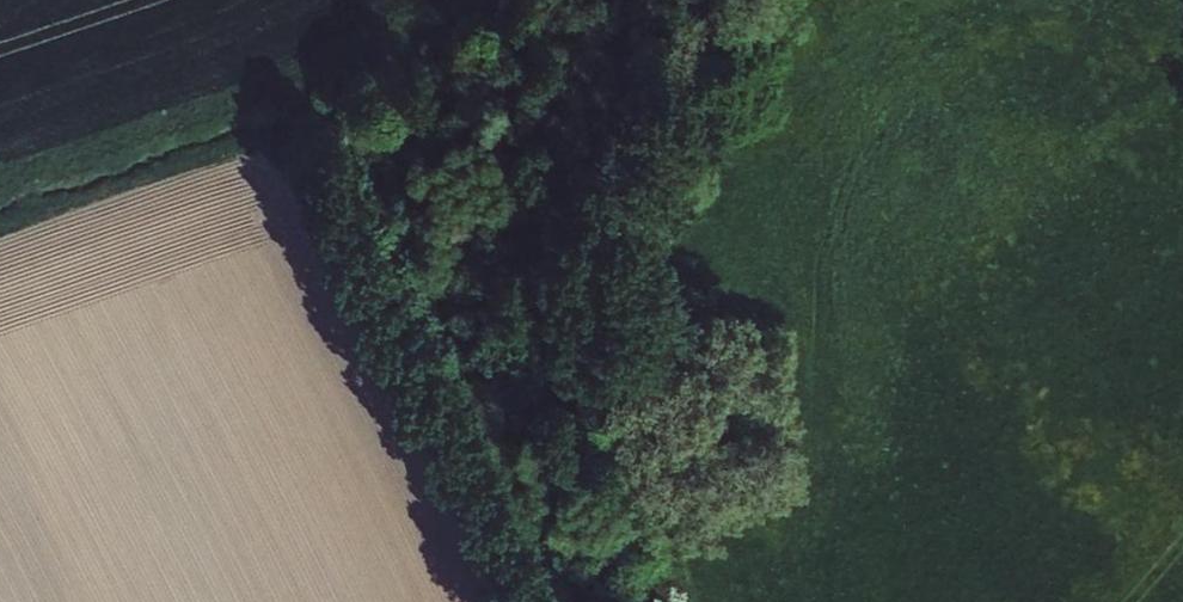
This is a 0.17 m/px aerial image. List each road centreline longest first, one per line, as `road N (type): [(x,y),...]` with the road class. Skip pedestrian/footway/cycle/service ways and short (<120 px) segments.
road 1 (track): [(597,601),(383,162),(586,0)]

